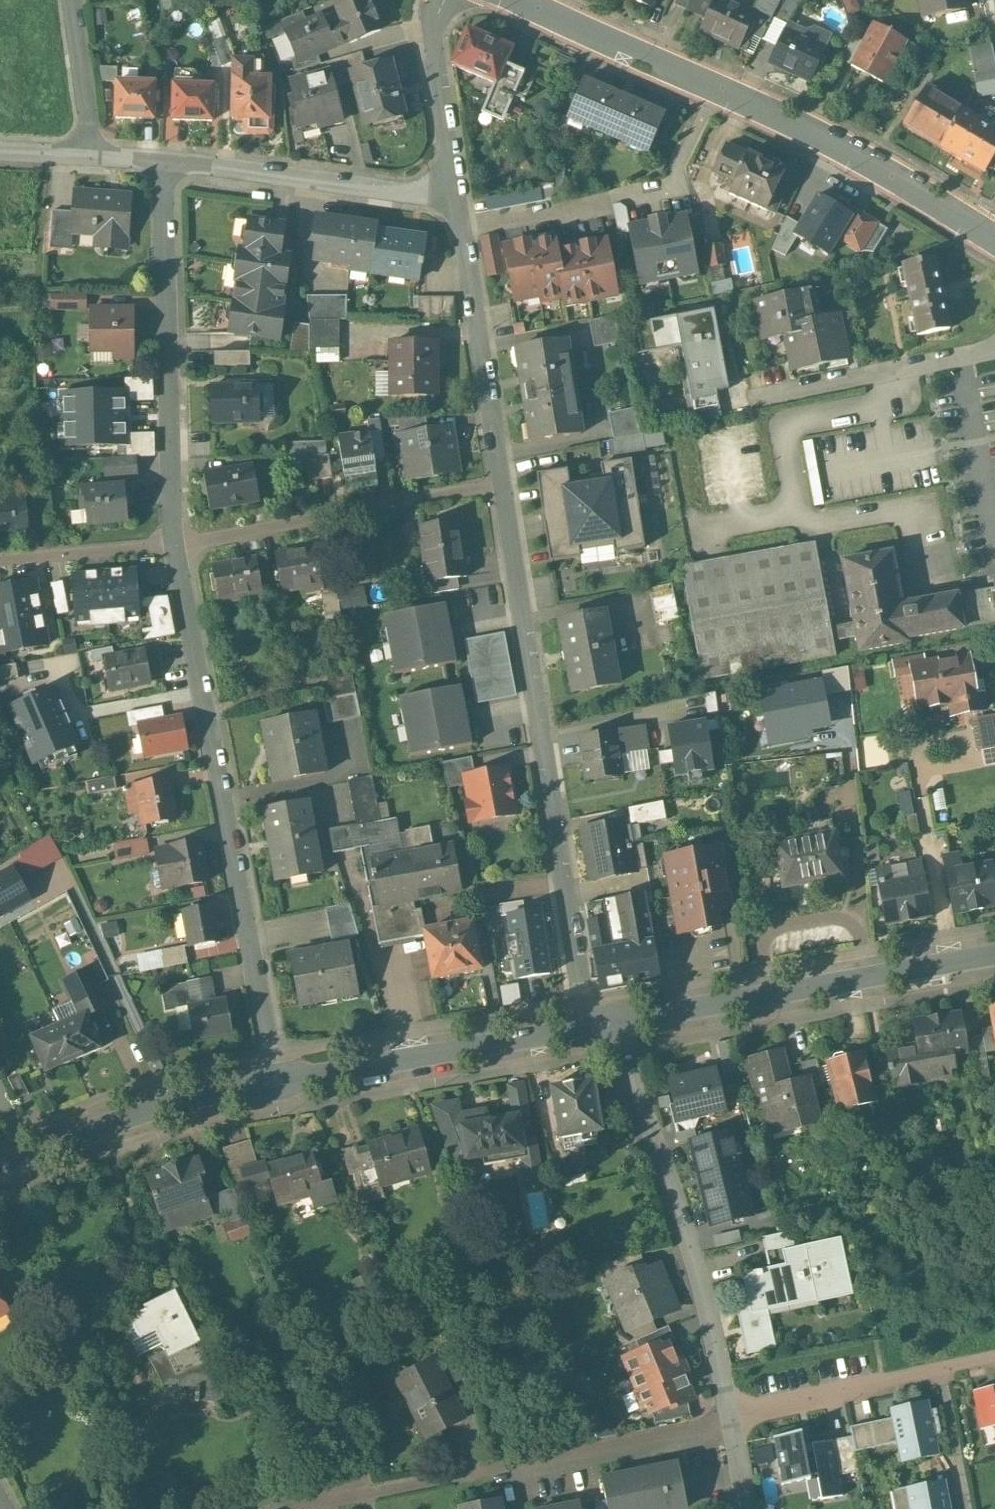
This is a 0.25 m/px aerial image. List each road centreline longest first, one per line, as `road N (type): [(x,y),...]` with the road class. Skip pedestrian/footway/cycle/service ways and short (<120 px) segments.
road 1 (residential): [(175,544),(277,1080)]
road 2 (residential): [(503,487),(588,1025)]
road 3 (secondary): [(994,238),(792,128),(516,0)]
road 4 (residential): [(732,1418),(313,1508)]
road 5 (residential): [(732,1418),(693,1252),(619,1020)]
road 6 (residential): [(167,161),(175,544)]
road 7 (tertiary): [(619,1020),(994,952)]
road 8 (residential): [(175,544),(503,487)]
road 9 (tertiary): [(277,1080),(588,1025)]
road 10 (residential): [(454,191),(503,487)]
road 11 (tertiary): [(0,1172),(130,1114),(277,1080)]
road 12 (residential): [(167,161),(454,191)]
road 13 (residential): [(732,1418),(994,1363)]
road 14 (residential): [(994,345),(752,398)]
road 15 (residential): [(442,0),(433,31),(454,191)]
road 16 (residential): [(175,544),(0,558)]
road 17 (residential): [(89,153),(72,0)]

